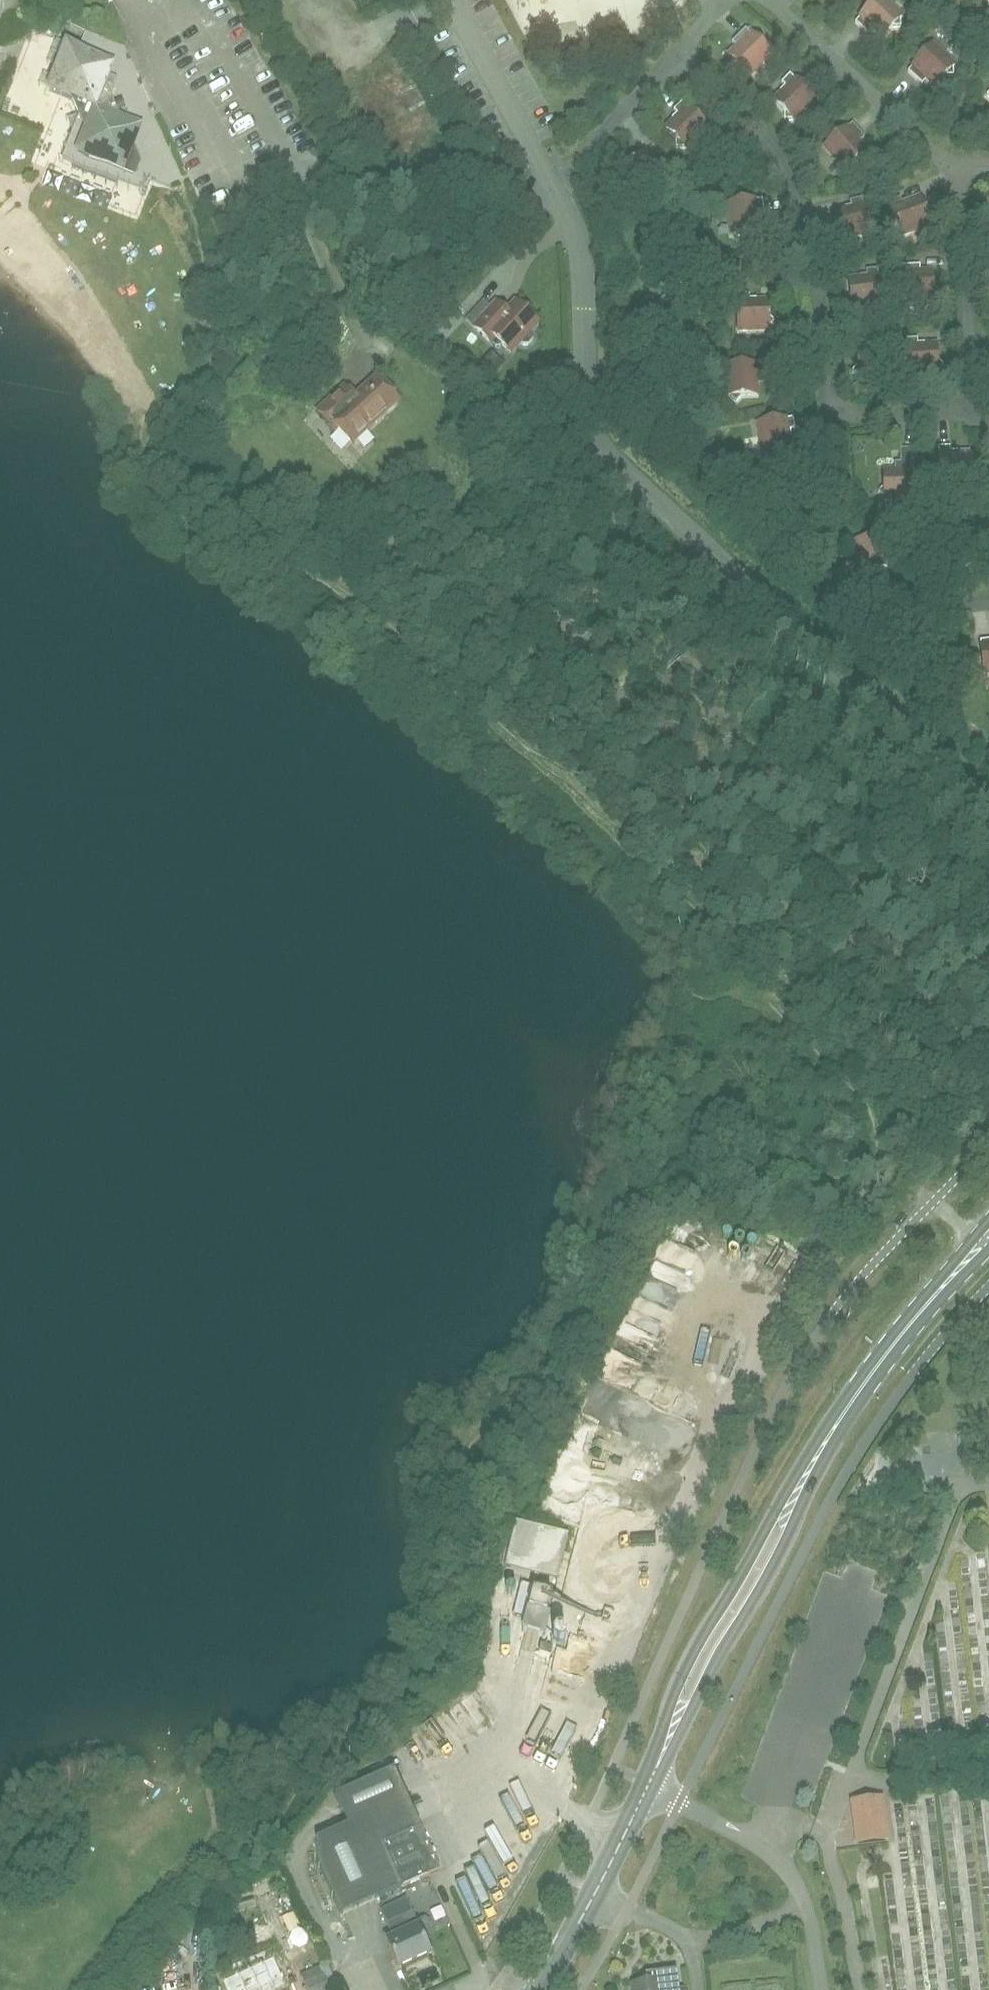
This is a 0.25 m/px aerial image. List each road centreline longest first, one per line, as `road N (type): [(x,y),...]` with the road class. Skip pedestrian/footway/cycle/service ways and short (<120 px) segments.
road 1 (unclassified): [(988,811),(600,442),(582,245),(577,221),(554,188)]
road 2 (primary): [(647,1787),(701,1665),(832,1432),(914,1319),(988,1236)]
road 3 (residential): [(823,1989),(809,1912),(793,1878),(763,1848),(647,1787)]
road 4 (unclassified): [(554,188),(289,175)]
road 5 (primary): [(536,1989),(647,1787)]
road 6 (unclassified): [(554,188),(452,0)]

